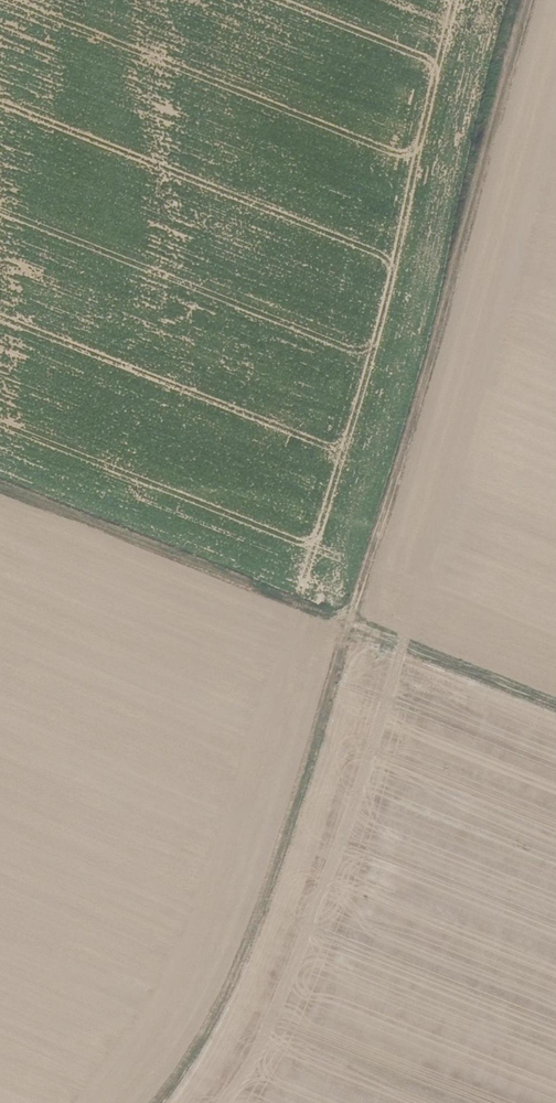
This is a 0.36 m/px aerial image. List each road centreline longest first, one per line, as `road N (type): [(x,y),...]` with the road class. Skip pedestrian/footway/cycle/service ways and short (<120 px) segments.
road 1 (track): [(529,0),(396,479),(263,911),(193,1060),(157,1102)]
road 2 (track): [(555,706),(0,485)]

